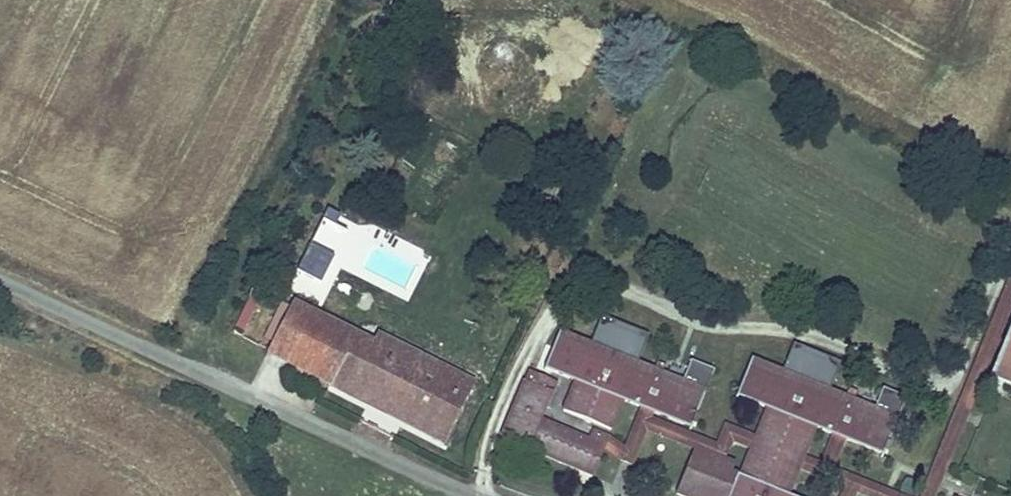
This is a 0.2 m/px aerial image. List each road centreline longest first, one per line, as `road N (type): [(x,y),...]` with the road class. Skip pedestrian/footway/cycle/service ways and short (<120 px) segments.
road 1 (unclassified): [(467,495),(0,284)]

